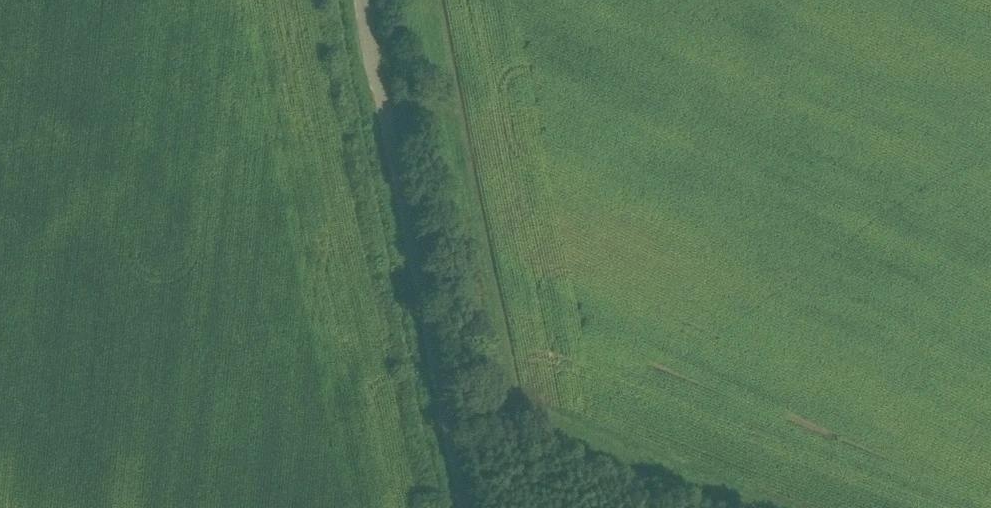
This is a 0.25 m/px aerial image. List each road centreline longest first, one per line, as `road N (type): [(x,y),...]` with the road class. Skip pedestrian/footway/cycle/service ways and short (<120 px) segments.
road 1 (unclassified): [(392,0),(474,507)]

